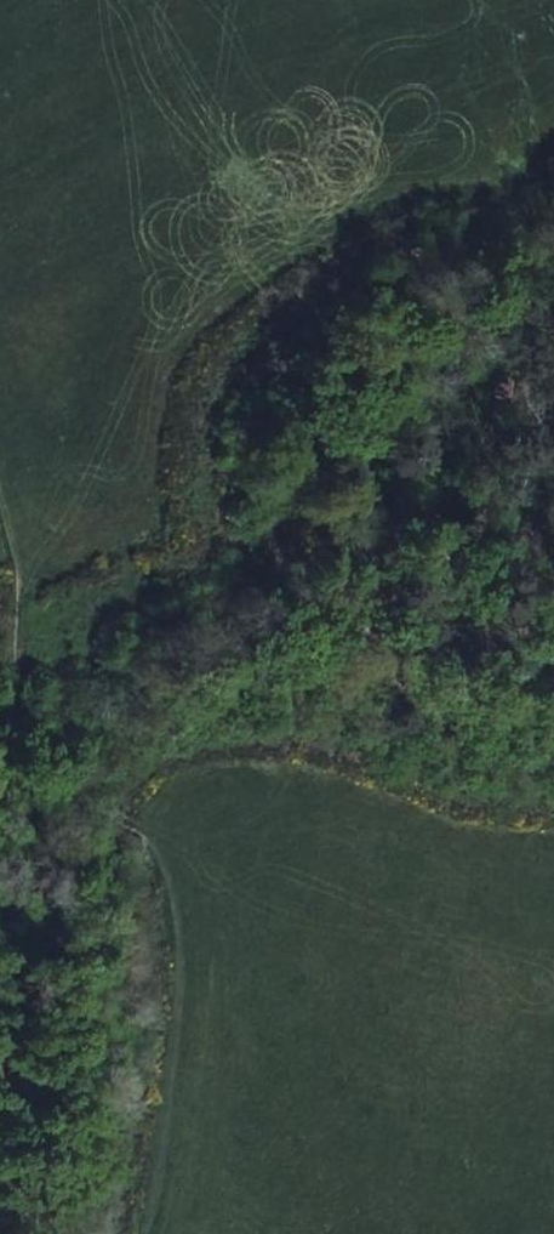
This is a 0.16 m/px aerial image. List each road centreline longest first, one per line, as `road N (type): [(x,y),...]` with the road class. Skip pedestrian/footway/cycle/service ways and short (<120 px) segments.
road 1 (track): [(33,719),(64,765),(129,813),(164,907),(165,1038),(144,1196),(129,1233)]

